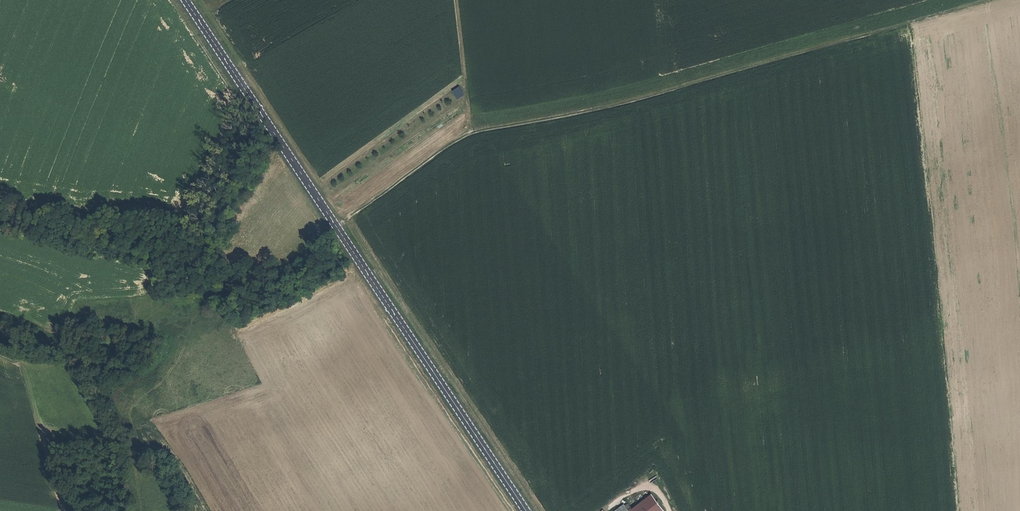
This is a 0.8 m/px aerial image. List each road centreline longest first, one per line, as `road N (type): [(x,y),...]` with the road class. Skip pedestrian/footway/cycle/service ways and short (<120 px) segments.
road 1 (secondary): [(528,510),(186,0)]
road 2 (track): [(472,129),(596,109),(983,0)]
road 3 (track): [(336,225),(303,259),(171,306),(161,322)]
road 4 (track): [(66,510),(15,357),(0,351)]
road 5 (track): [(336,225),(472,129)]
road 6 (track): [(472,129),(457,0)]

